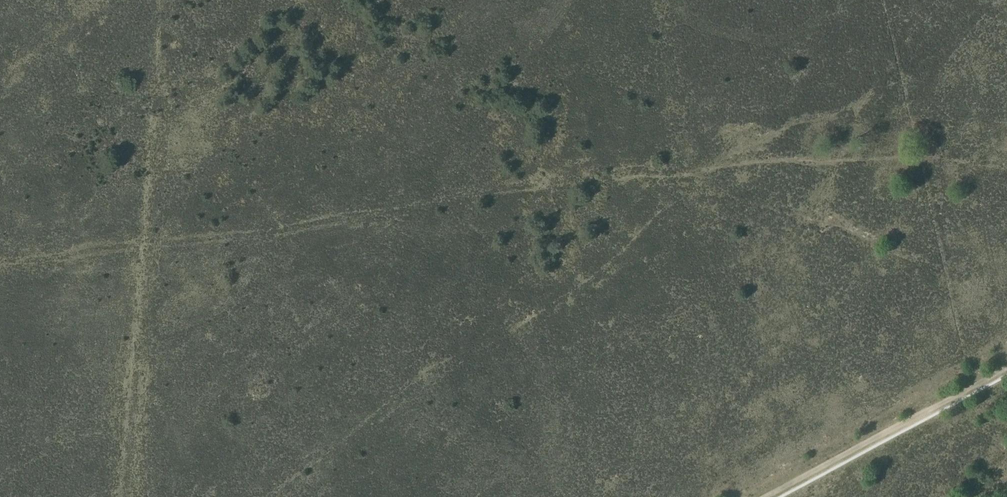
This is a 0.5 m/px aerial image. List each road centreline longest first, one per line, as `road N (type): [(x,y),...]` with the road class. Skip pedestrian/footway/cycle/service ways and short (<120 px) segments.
road 1 (track): [(1006,366),(760,496)]

